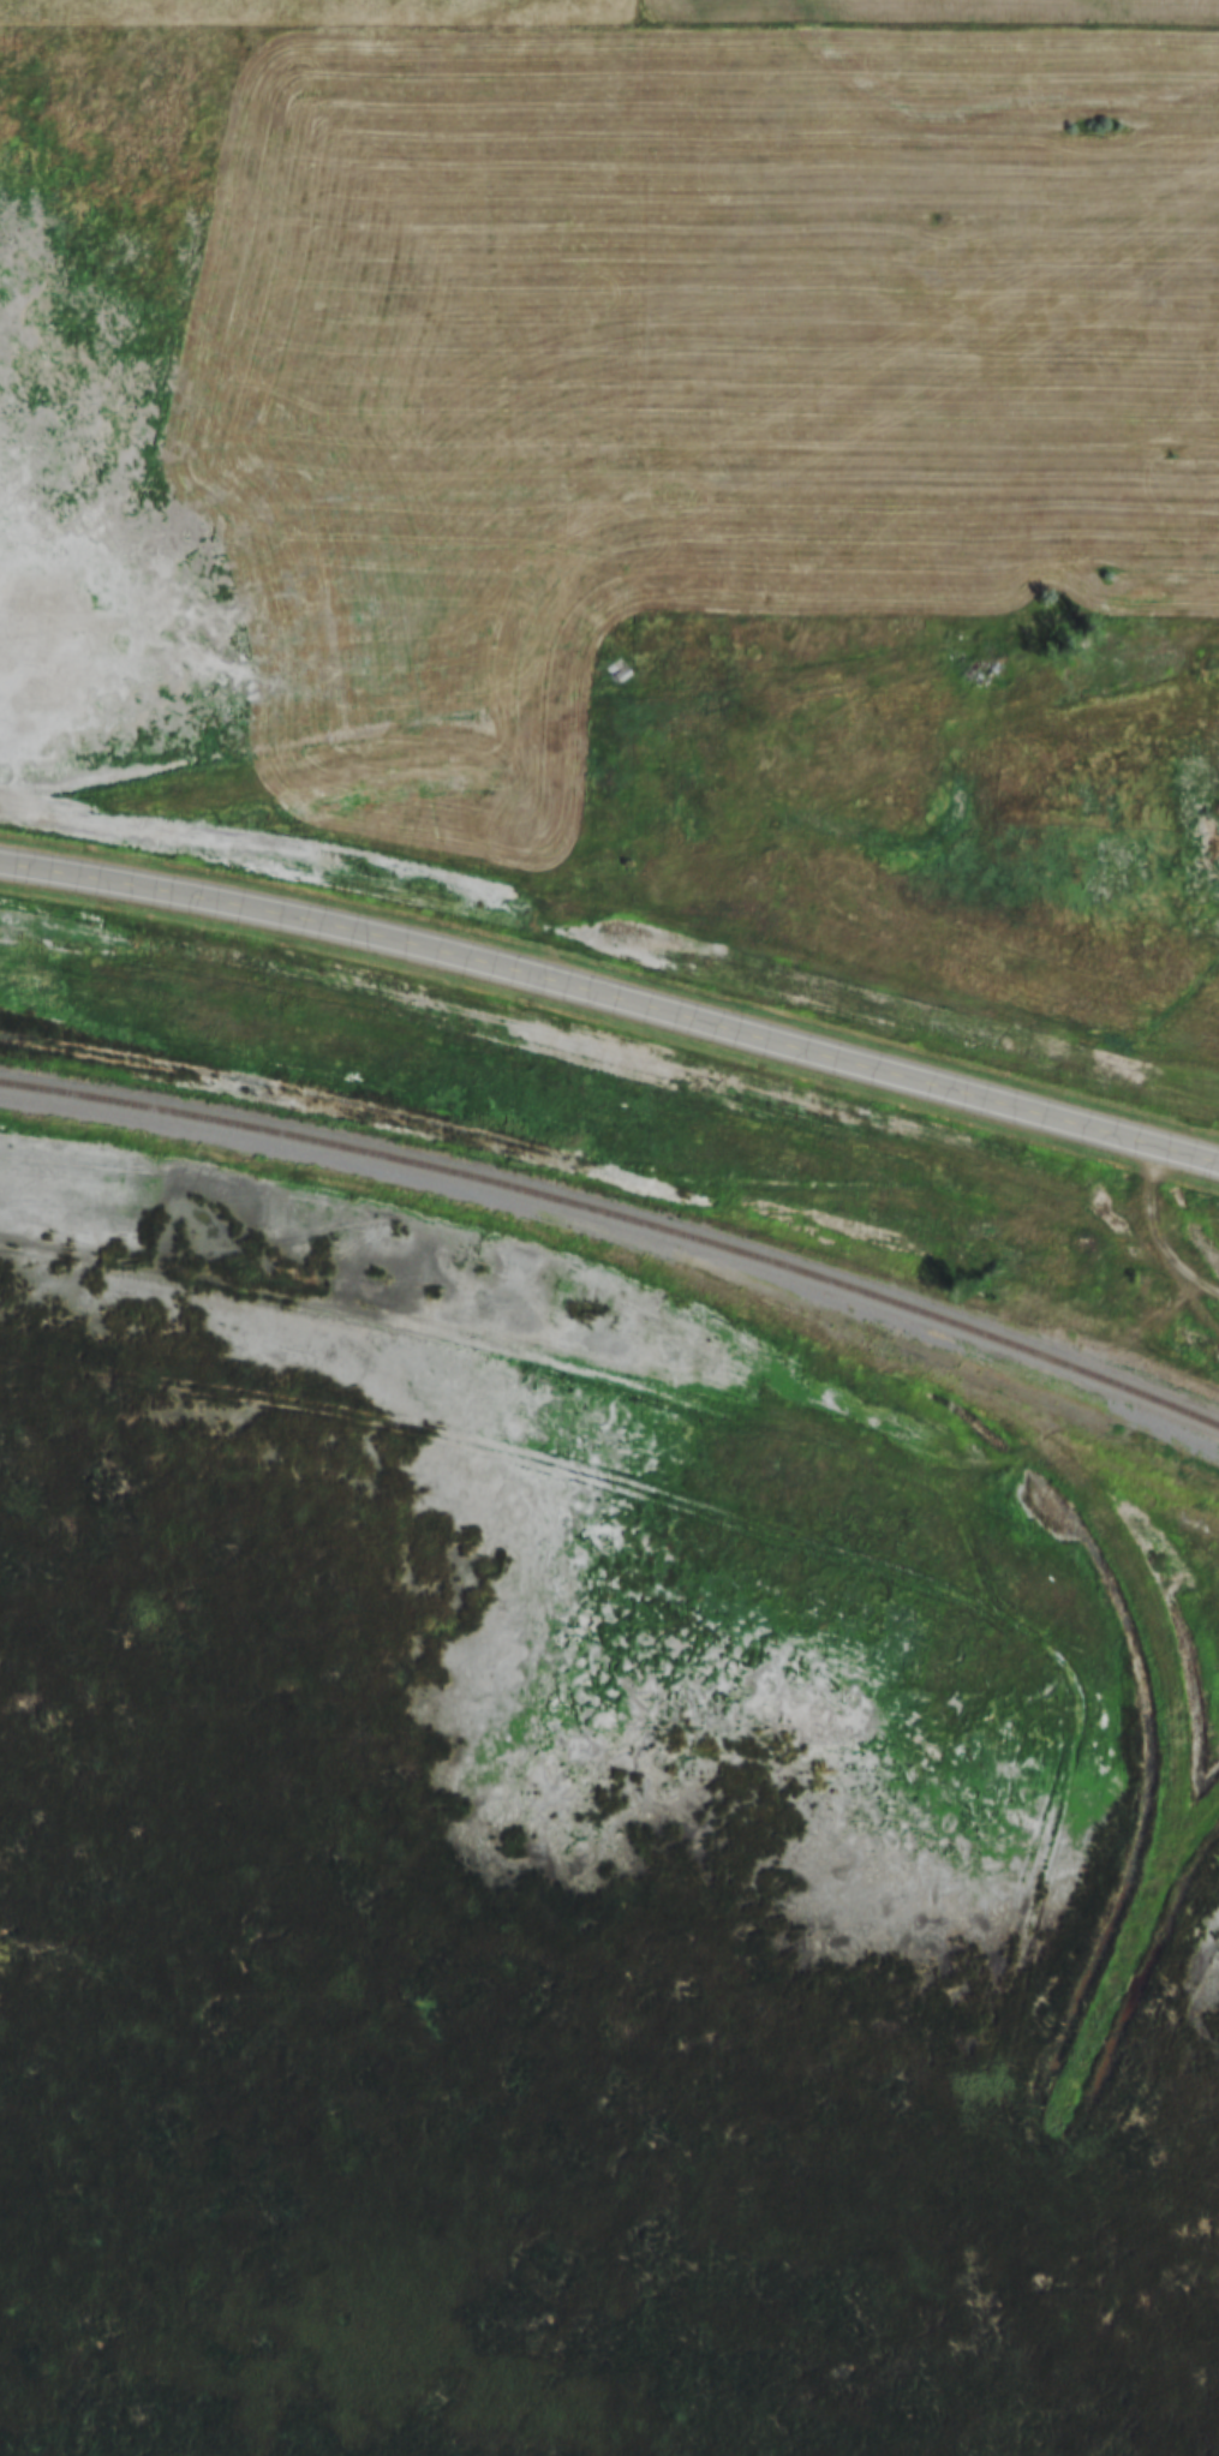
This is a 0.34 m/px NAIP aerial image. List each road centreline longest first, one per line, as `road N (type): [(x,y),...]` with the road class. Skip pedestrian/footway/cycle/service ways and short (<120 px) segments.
road 1 (secondary): [(1218,1161),(408,945),(0,865)]

